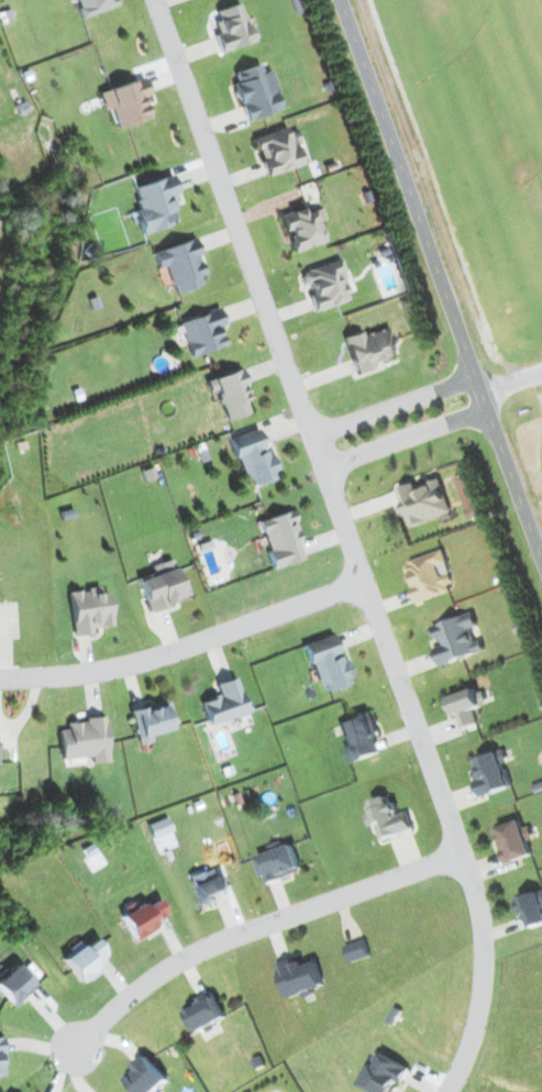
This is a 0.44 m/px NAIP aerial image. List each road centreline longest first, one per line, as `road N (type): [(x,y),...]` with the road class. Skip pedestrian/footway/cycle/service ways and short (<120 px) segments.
road 1 (residential): [(454,1091),(488,1027),(489,925),(328,468)]
road 2 (tertiary): [(541,557),(341,0)]
road 3 (residential): [(155,0),(328,468)]
road 4 (residential): [(467,852),(214,946),(159,974),(74,1051)]
road 5 (residential): [(0,679),(135,664),(366,578)]
road 6 (residential): [(328,468),(489,410)]
road 7 (residential): [(474,369),(316,432)]

